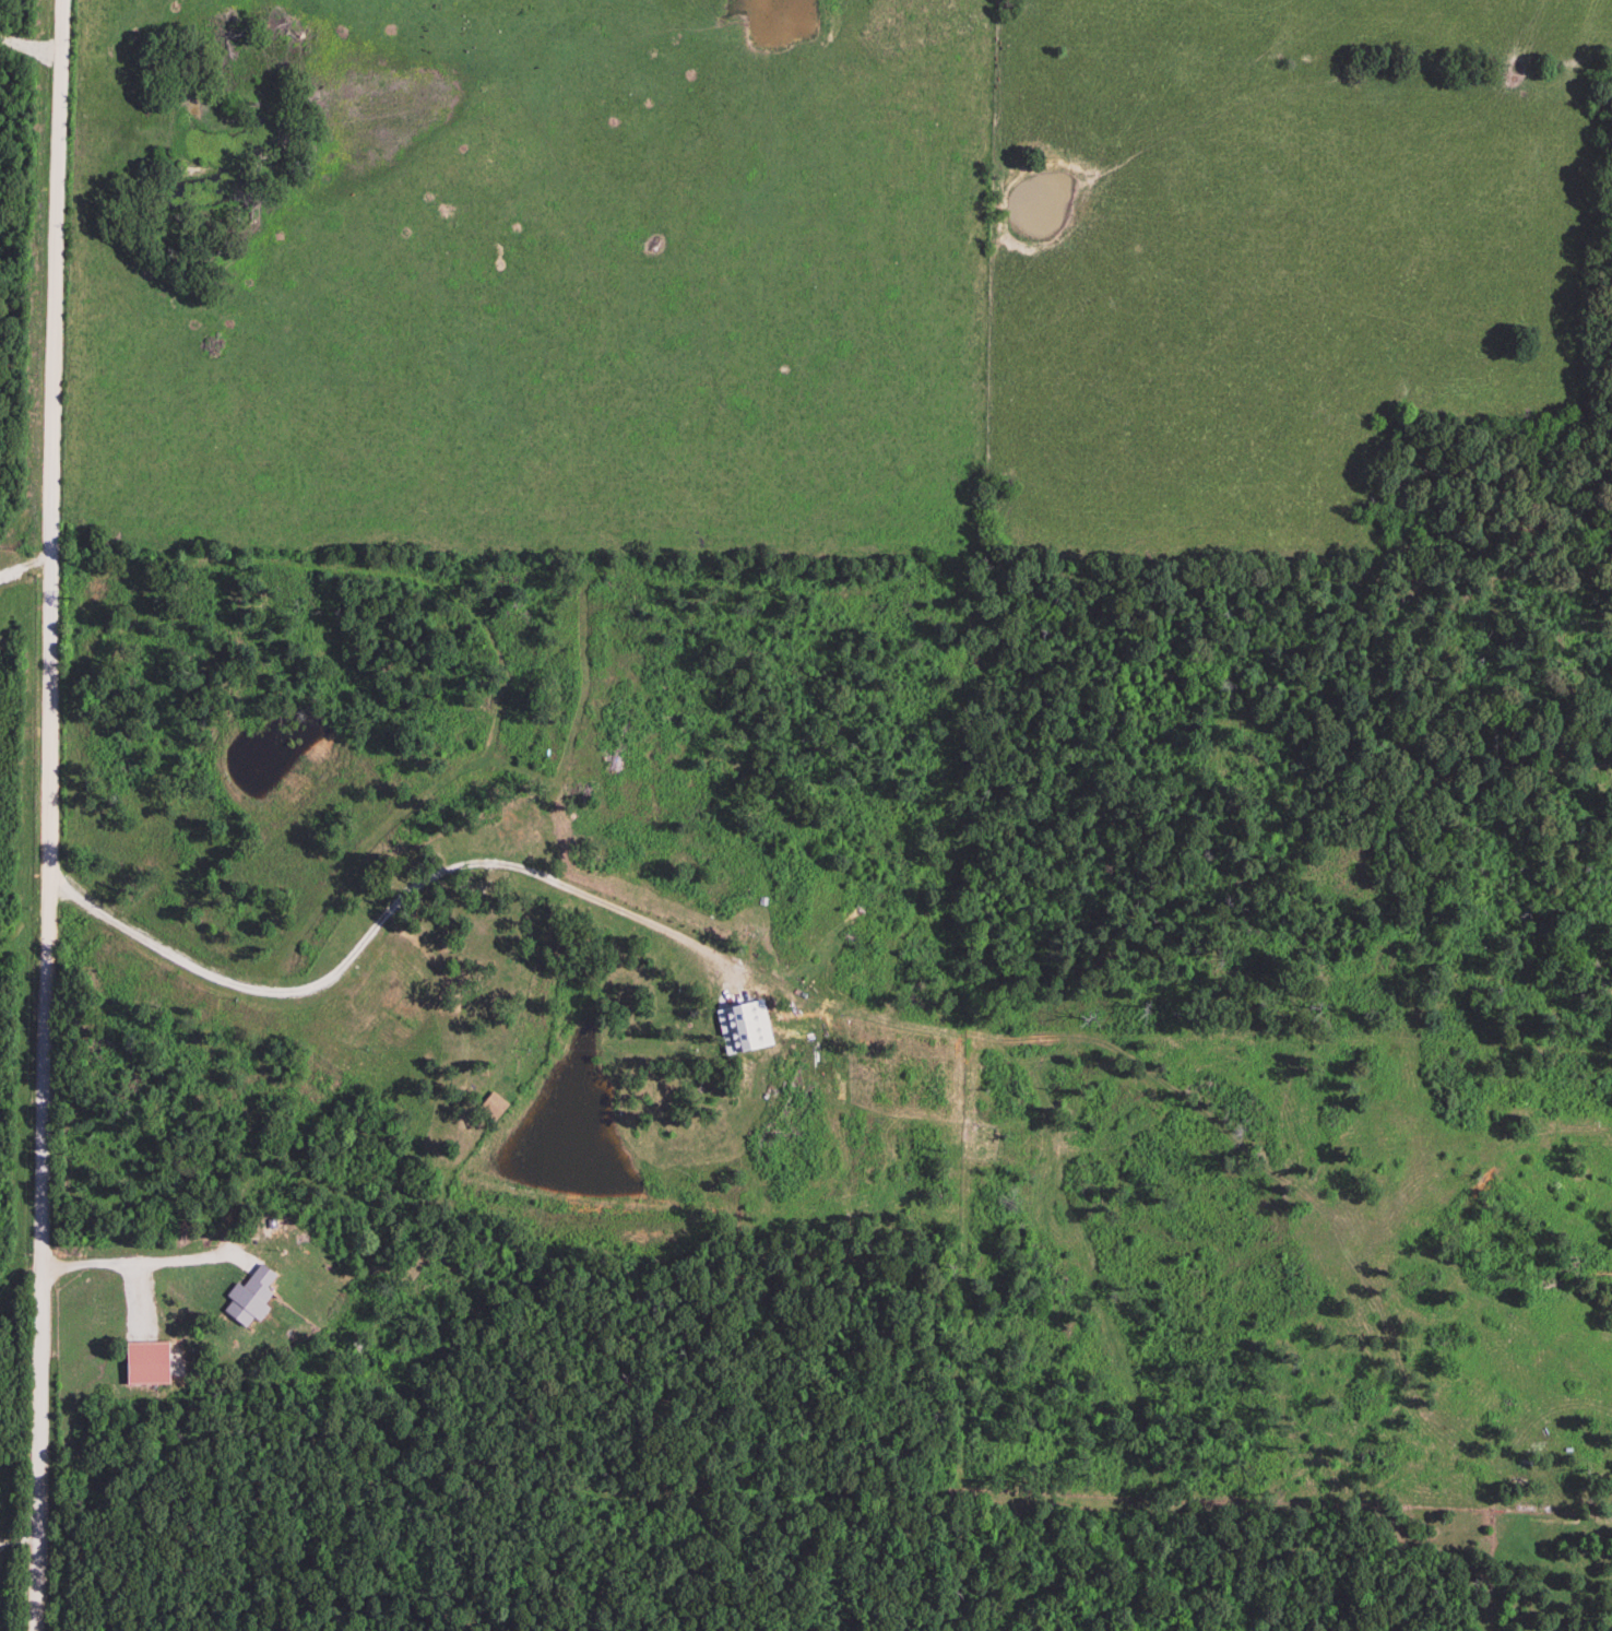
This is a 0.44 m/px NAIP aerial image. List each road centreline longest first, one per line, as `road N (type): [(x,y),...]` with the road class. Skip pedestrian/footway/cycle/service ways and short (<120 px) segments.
road 1 (residential): [(33,1630),(62,0)]

